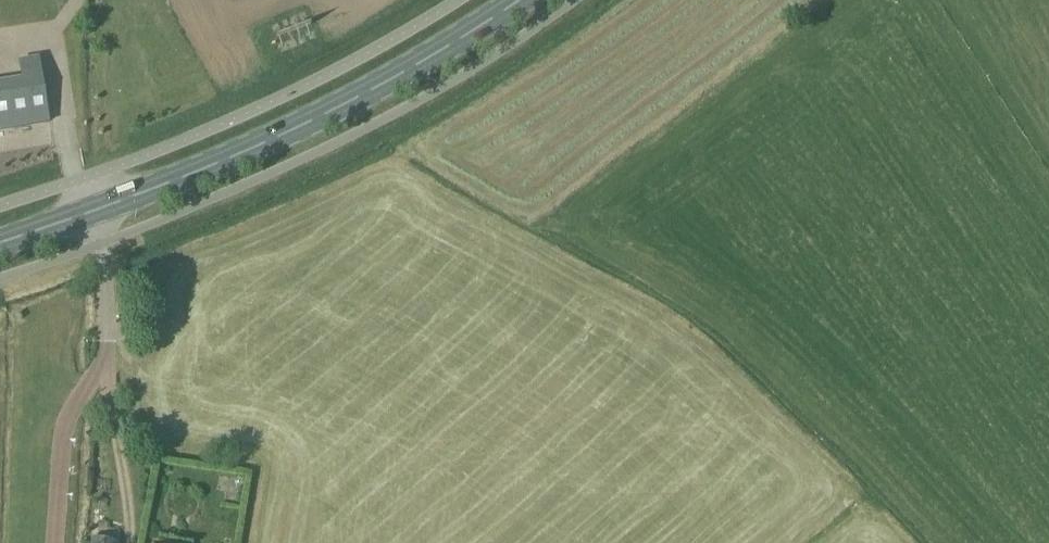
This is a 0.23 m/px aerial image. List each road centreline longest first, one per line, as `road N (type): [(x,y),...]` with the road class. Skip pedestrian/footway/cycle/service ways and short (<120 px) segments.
road 1 (secondary): [(0,244),(104,210),(368,98),(523,0)]

